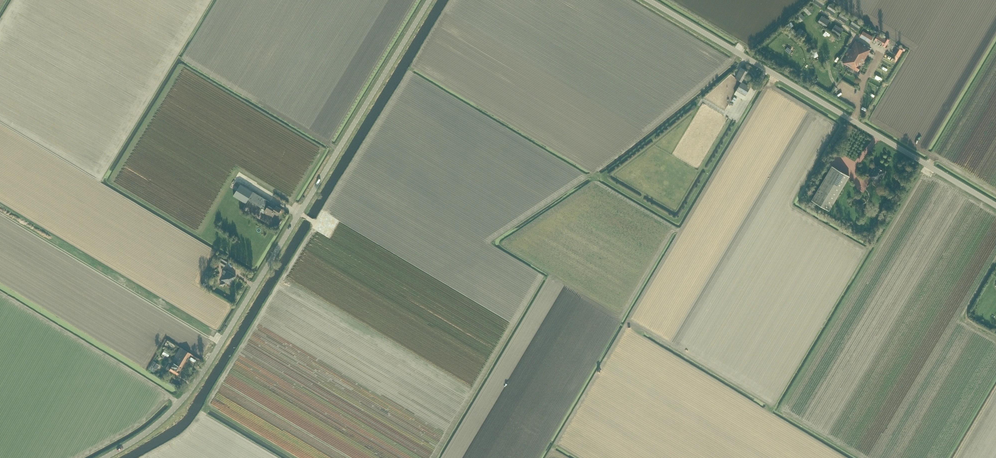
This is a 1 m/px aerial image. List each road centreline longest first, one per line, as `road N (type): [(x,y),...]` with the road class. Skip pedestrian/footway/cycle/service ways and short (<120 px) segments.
road 1 (unclassified): [(104,457),(168,415),(199,377),(430,0)]
road 2 (unclassified): [(995,206),(650,0)]

